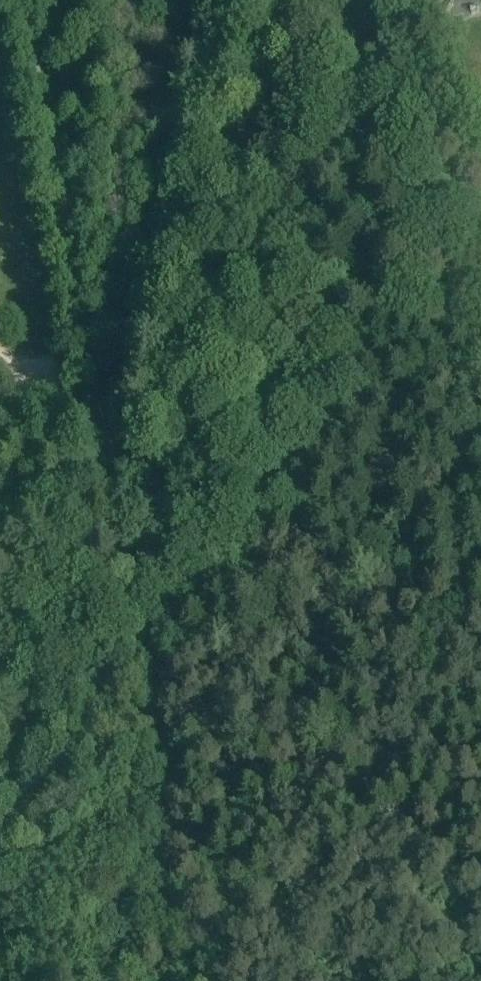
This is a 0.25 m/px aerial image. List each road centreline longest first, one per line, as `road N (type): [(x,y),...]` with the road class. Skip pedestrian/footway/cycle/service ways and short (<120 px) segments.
road 1 (unclassified): [(279,0),(191,432),(179,448),(0,520)]
road 2 (unclassified): [(19,0),(104,455)]
road 3 (track): [(179,448),(166,739)]
road 4 (track): [(166,739),(170,980)]

